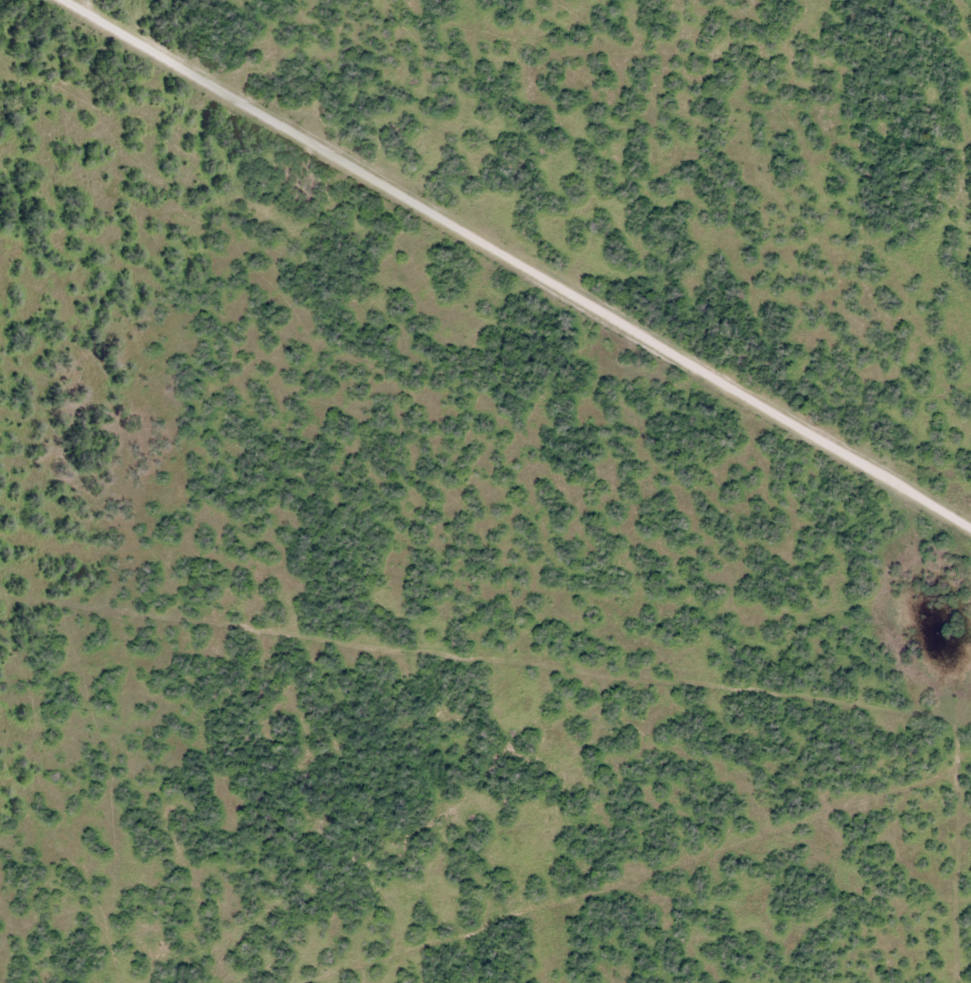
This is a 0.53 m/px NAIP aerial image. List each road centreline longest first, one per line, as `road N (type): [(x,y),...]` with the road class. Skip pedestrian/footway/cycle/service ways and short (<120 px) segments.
road 1 (residential): [(9,0),(761,451),(970,563)]

